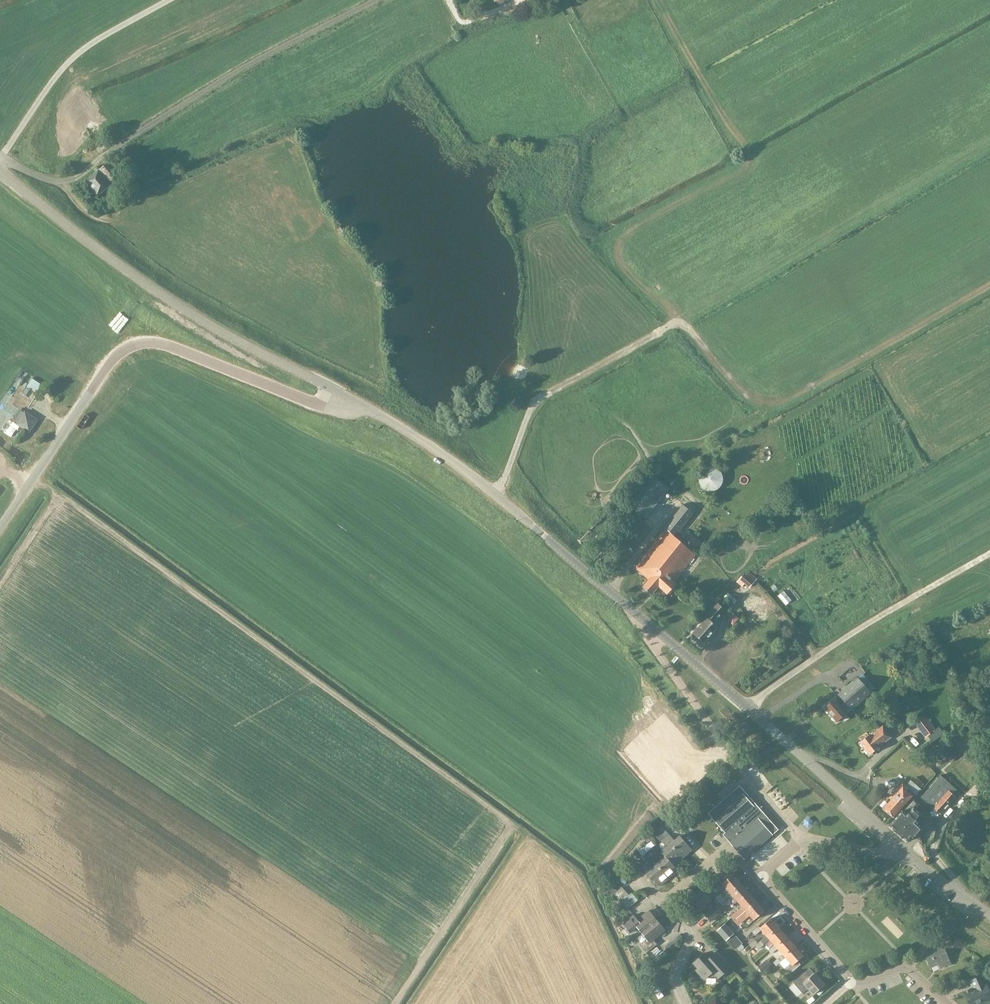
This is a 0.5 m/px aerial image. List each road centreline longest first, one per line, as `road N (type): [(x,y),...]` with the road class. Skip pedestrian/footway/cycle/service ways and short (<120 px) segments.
road 1 (tertiary): [(0,528),(107,366),(131,346),(172,347),(332,409),(350,399)]
road 2 (tertiary): [(350,399),(171,301),(0,170)]
road 3 (tertiary): [(645,621),(466,472),(350,399)]
road 4 (tertiary): [(903,850),(645,621)]
road 5 (unclassified): [(800,840),(680,685),(645,621)]
road 6 (track): [(553,391),(679,320)]
road 7 (residential): [(851,982),(759,876)]
road 8 (residential): [(759,876),(724,849),(661,902)]

